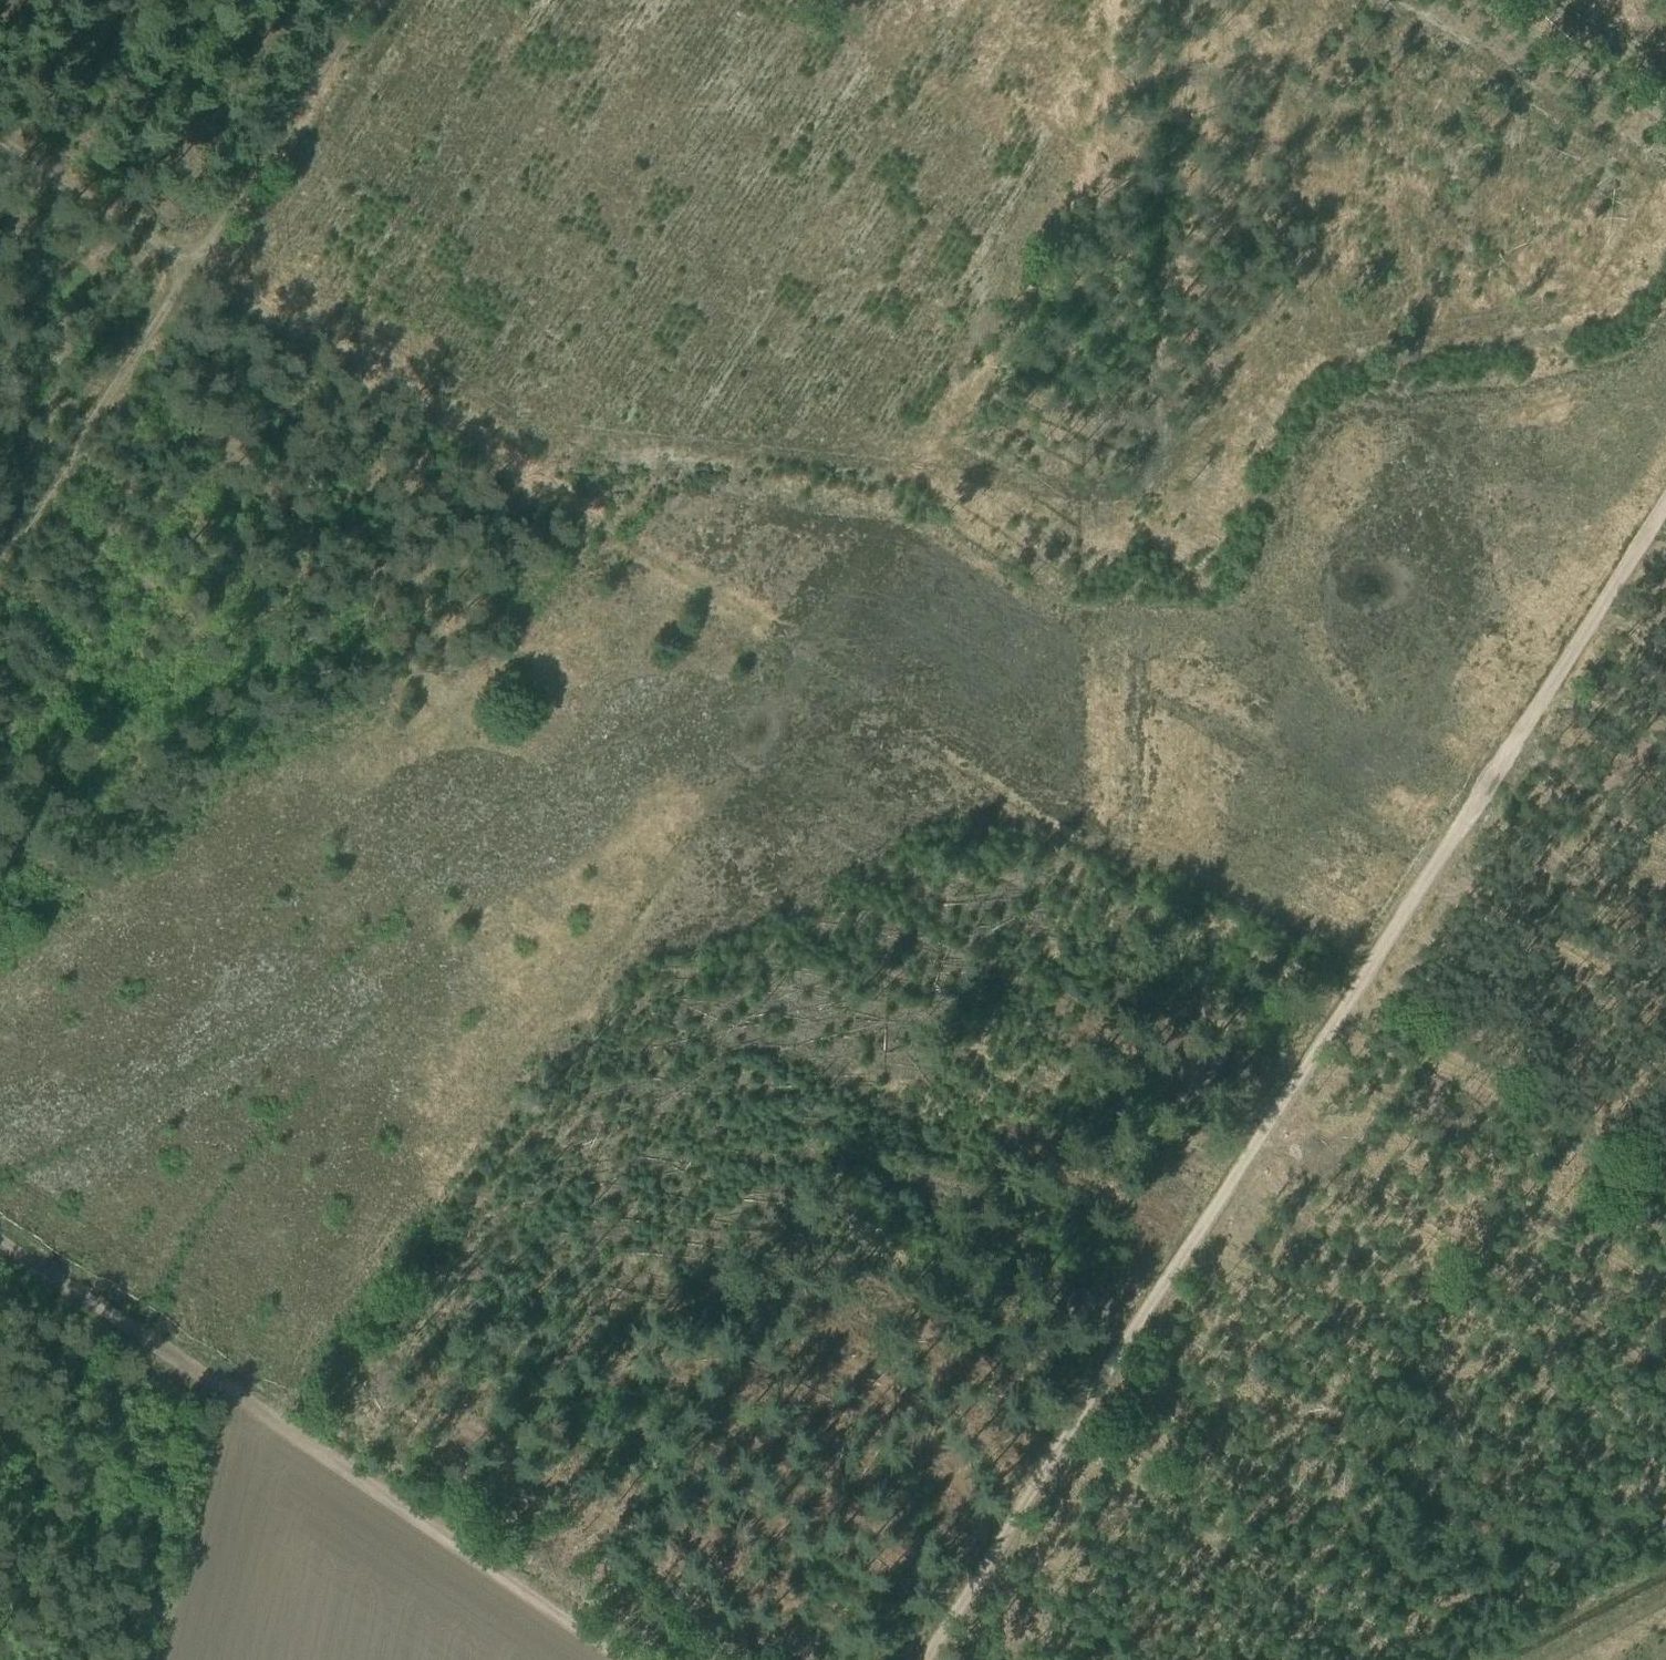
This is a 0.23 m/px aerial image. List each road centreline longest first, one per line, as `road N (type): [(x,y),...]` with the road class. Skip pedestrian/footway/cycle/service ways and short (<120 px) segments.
road 1 (track): [(1665,513),(921,1659)]
road 2 (track): [(653,1659),(0,1248)]
road 3 (track): [(0,572),(196,263),(0,140)]
road 4 (track): [(196,263),(362,0)]

